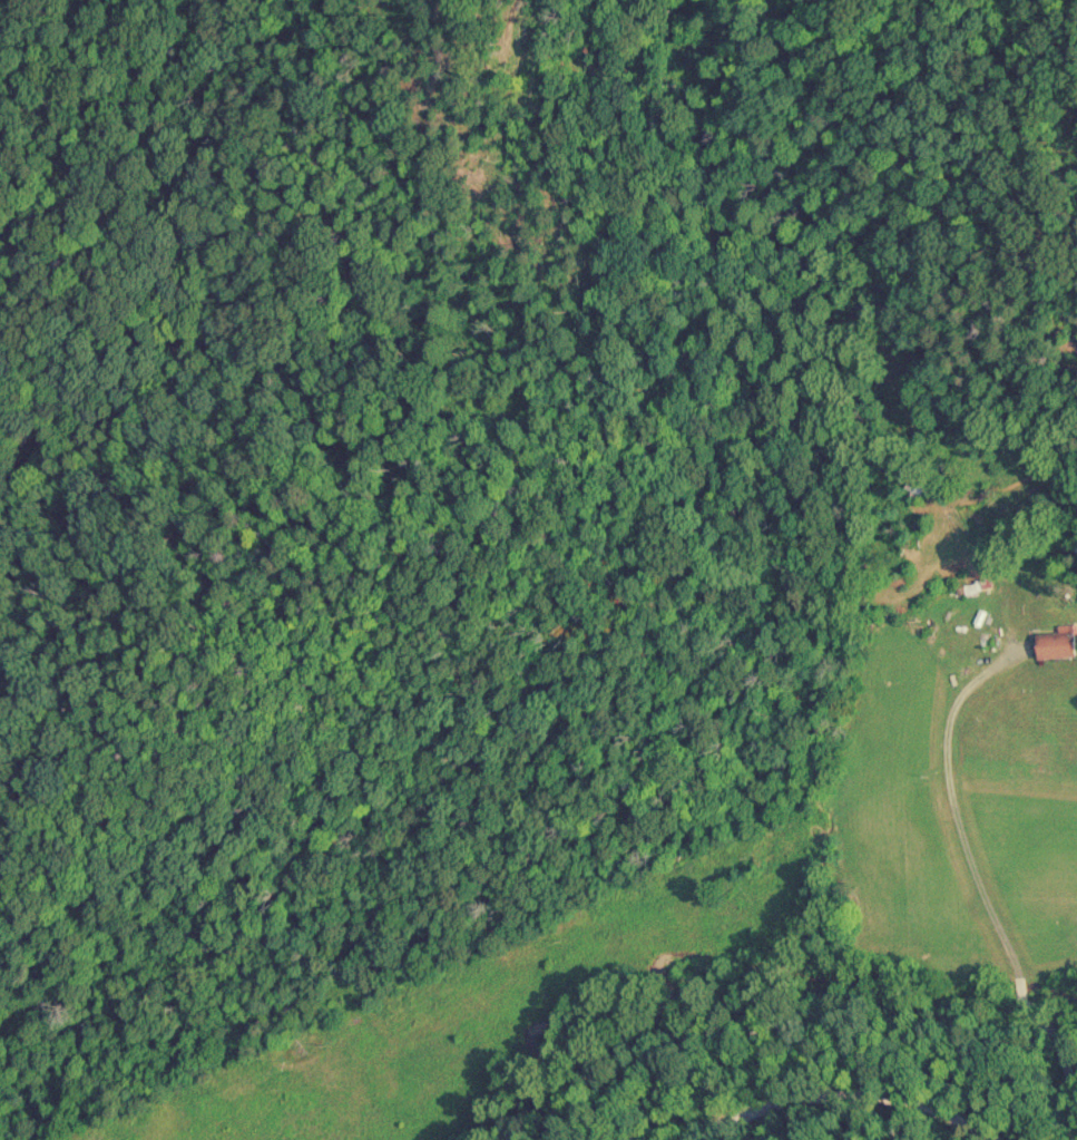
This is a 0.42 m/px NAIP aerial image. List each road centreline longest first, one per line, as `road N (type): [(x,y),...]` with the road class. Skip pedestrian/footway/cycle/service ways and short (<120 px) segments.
road 1 (residential): [(664,1139),(767,1088),(838,1081),(900,1085),(948,1101),(996,1139)]

